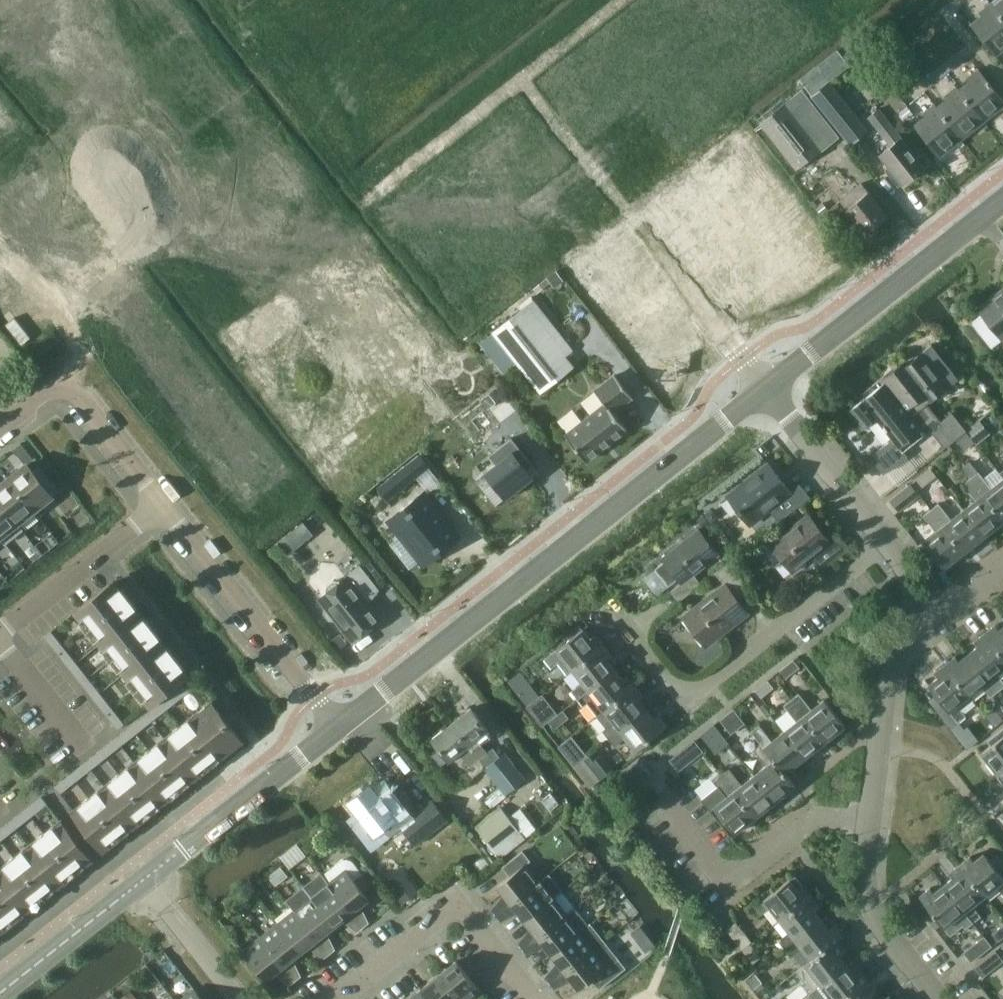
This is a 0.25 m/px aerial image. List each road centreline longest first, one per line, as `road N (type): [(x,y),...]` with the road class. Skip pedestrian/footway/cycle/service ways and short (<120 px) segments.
road 1 (tertiary): [(335,727),(766,391)]
road 2 (residential): [(532,98),(766,391)]
road 3 (residential): [(615,611),(686,701),(887,545)]
road 4 (residential): [(334,252),(143,0)]
road 5 (tertiary): [(766,391),(1002,201)]
road 6 (residential): [(103,435),(334,252)]
road 7 (residential): [(335,727),(161,509)]
road 8 (residential): [(539,998),(469,912),(451,908),(332,998)]
road 9 (residential): [(661,796),(728,883),(814,816),(872,820)]
road 10 (residential): [(334,252),(532,98)]
road 11 (tertiary): [(147,878),(335,727)]
road 12 (residential): [(161,509),(0,636)]
road 13 (residential): [(940,998),(871,911),(872,820)]
road 14 (residential): [(887,545),(766,391)]
road 15 (tertiary): [(0,995),(147,878)]
road 16 (residential): [(872,820),(888,674),(906,638)]
road 17 (residential): [(532,98),(657,0)]
road 18 (residential): [(239,998),(147,878)]
road 19 (residential): [(906,638),(1002,564)]

